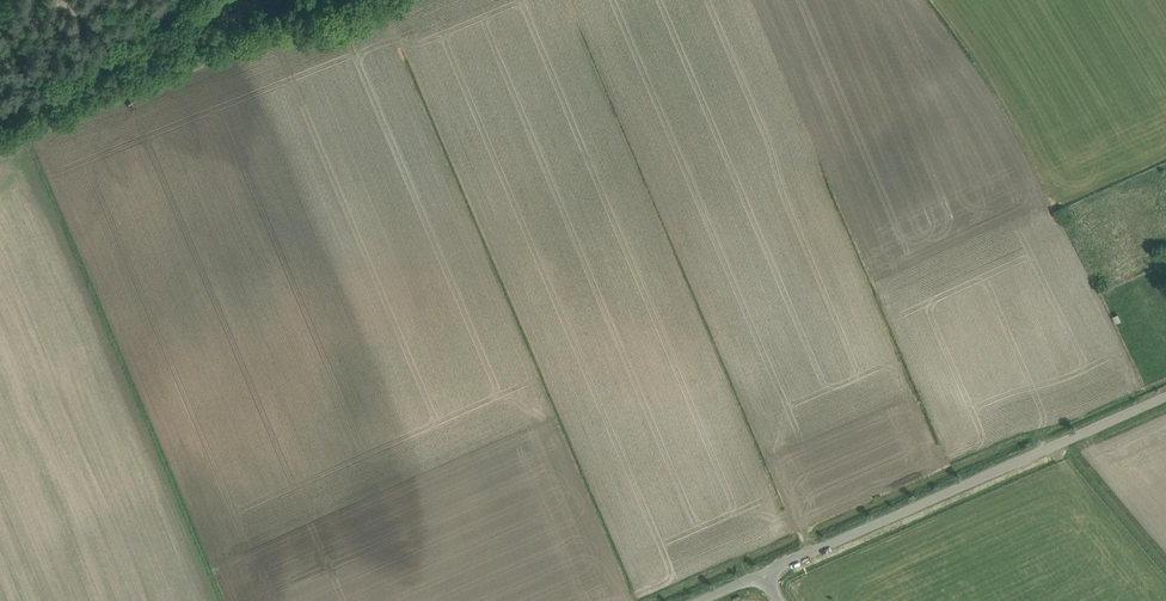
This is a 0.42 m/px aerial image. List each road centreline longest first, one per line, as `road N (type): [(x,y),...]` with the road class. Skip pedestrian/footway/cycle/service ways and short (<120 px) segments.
road 1 (unclassified): [(758,573),(1165,394)]
road 2 (track): [(183,0),(96,71),(0,114)]

